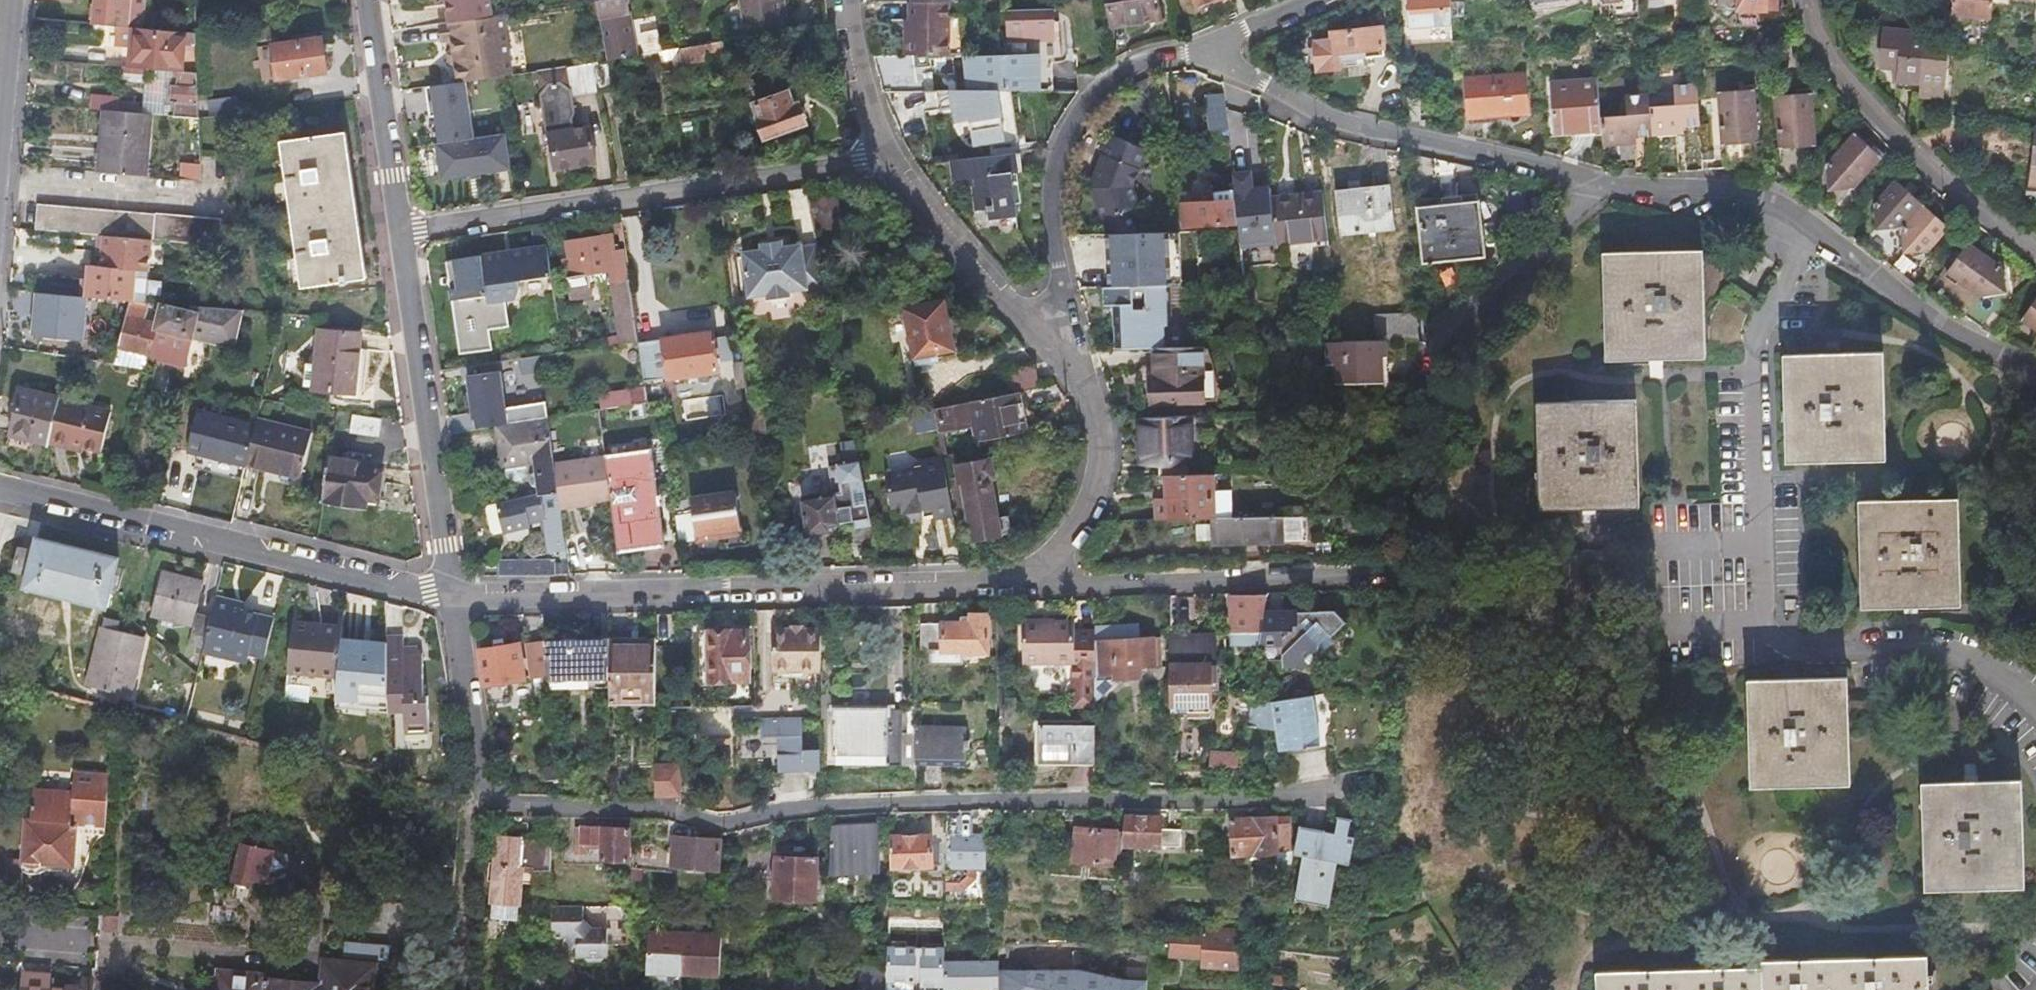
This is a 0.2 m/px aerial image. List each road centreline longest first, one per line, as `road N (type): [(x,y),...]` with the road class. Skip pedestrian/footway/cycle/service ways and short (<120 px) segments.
road 1 (residential): [(451,599),(483,796),(492,803),(739,822),(847,808),(1249,799),(1384,785)]
road 2 (residential): [(1818,238),(1755,338),(1761,626),(1792,651),(1975,660),(2035,713)]
road 3 (residential): [(1038,572),(997,583),(451,599)]
road 4 (residential): [(397,233),(893,154)]
road 5 (residential): [(451,599),(0,488)]
road 6 (residential): [(1192,52),(1347,129),(1601,184)]
road 7 (residential): [(1192,52),(1152,60),(1106,85),(1066,135),(1054,228),(1067,356)]
road 8 (residential): [(1038,572),(1058,582),(1406,576)]
road 9 (residential): [(397,233),(451,599)]
road 10 (residential): [(1805,0),(1840,80),(1929,172),(2035,254)]
road 11 (residential): [(1409,414),(1420,352),(1601,184)]
road 12 (residential): [(1067,356),(893,154)]
road 13 (residential): [(1818,238),(1944,330),(2035,370)]
road 14 (residential): [(1067,356),(1096,418),(1101,473),(1080,524),(1038,572)]
road 15 (residential): [(366,0),(397,233)]
road 16 (residential): [(1601,184),(1748,197),(1818,238)]
road 17 (residential): [(893,154),(865,78),(849,0)]
road 18 (residential): [(1315,0),(1192,52)]

